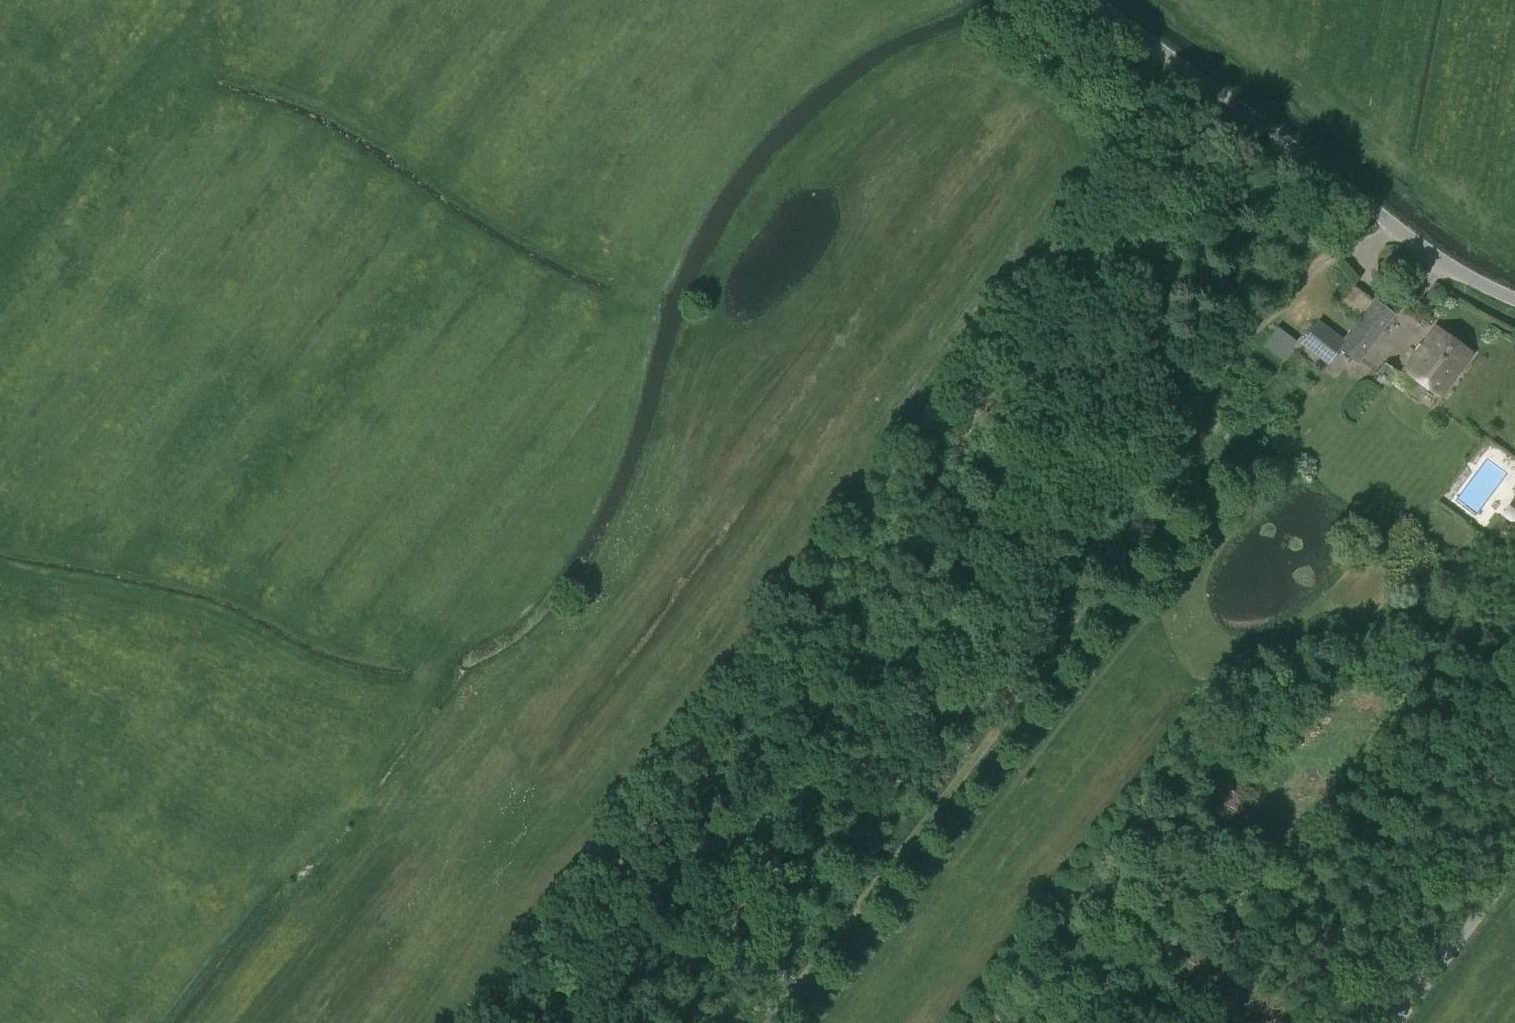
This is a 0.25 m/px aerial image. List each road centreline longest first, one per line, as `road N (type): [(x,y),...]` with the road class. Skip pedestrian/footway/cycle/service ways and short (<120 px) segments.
road 1 (unclassified): [(1514,298),(1441,262),(1099,0)]
road 2 (unclassified): [(1391,1022),(1514,862)]

